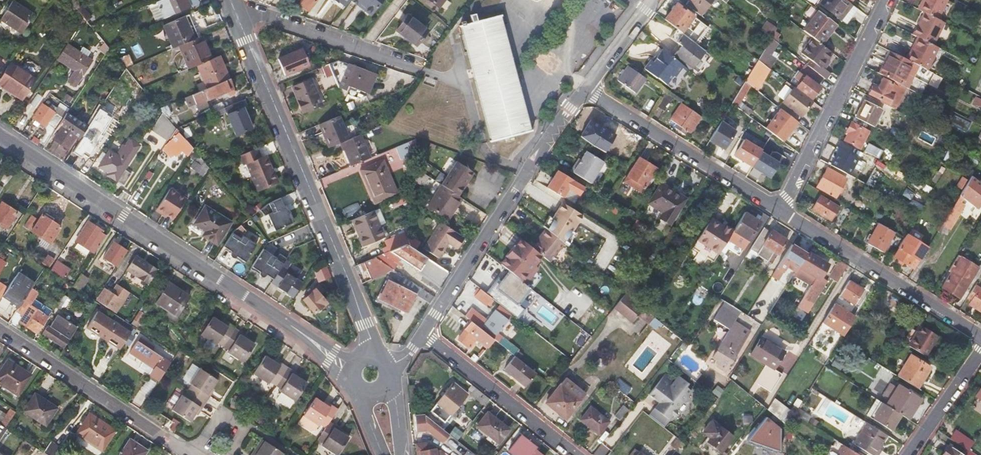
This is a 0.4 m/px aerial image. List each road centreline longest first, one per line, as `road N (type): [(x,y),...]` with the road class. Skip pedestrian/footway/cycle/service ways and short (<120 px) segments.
road 1 (tertiary): [(349,369),(0,136)]
road 2 (residential): [(233,6),(376,354)]
road 3 (residential): [(422,334),(582,90)]
road 4 (residential): [(887,0),(779,211)]
road 5 (residential): [(980,335),(779,211)]
road 6 (residential): [(779,211),(582,90)]
road 7 (residential): [(191,454),(0,329)]
road 8 (residential): [(422,334),(574,454)]
road 9 (residential): [(233,6),(414,69)]
road 10 (residential): [(907,454),(980,352)]

